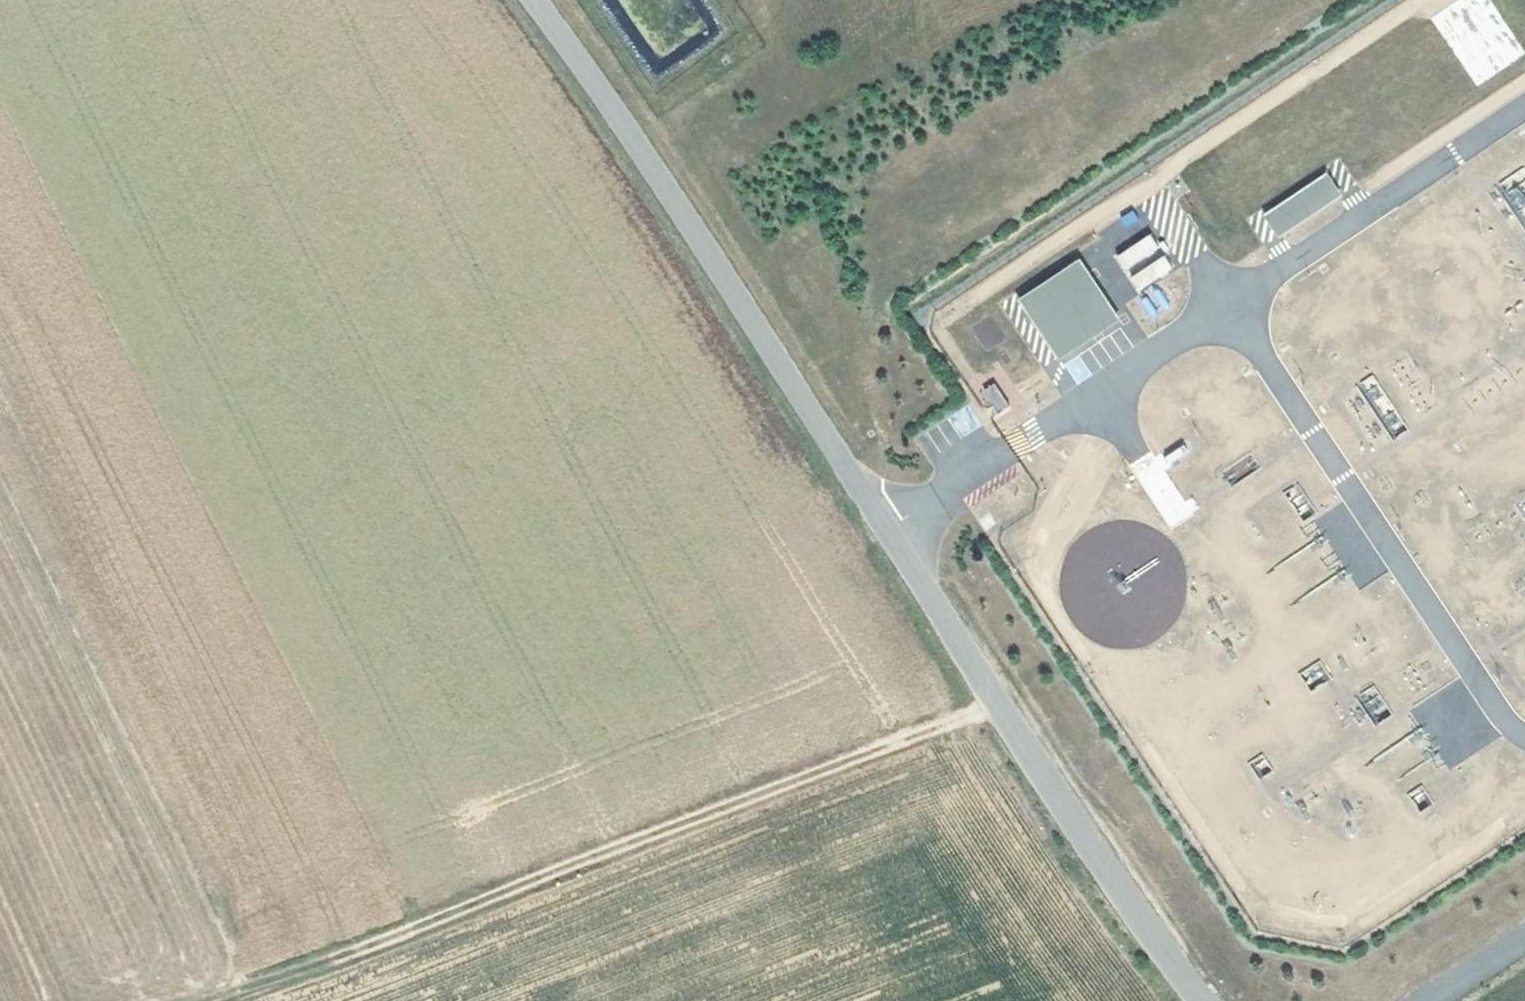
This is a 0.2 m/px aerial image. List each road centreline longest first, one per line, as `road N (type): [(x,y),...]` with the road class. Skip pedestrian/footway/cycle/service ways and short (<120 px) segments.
road 1 (unclassified): [(1200,1000),(653,168),(531,0)]

